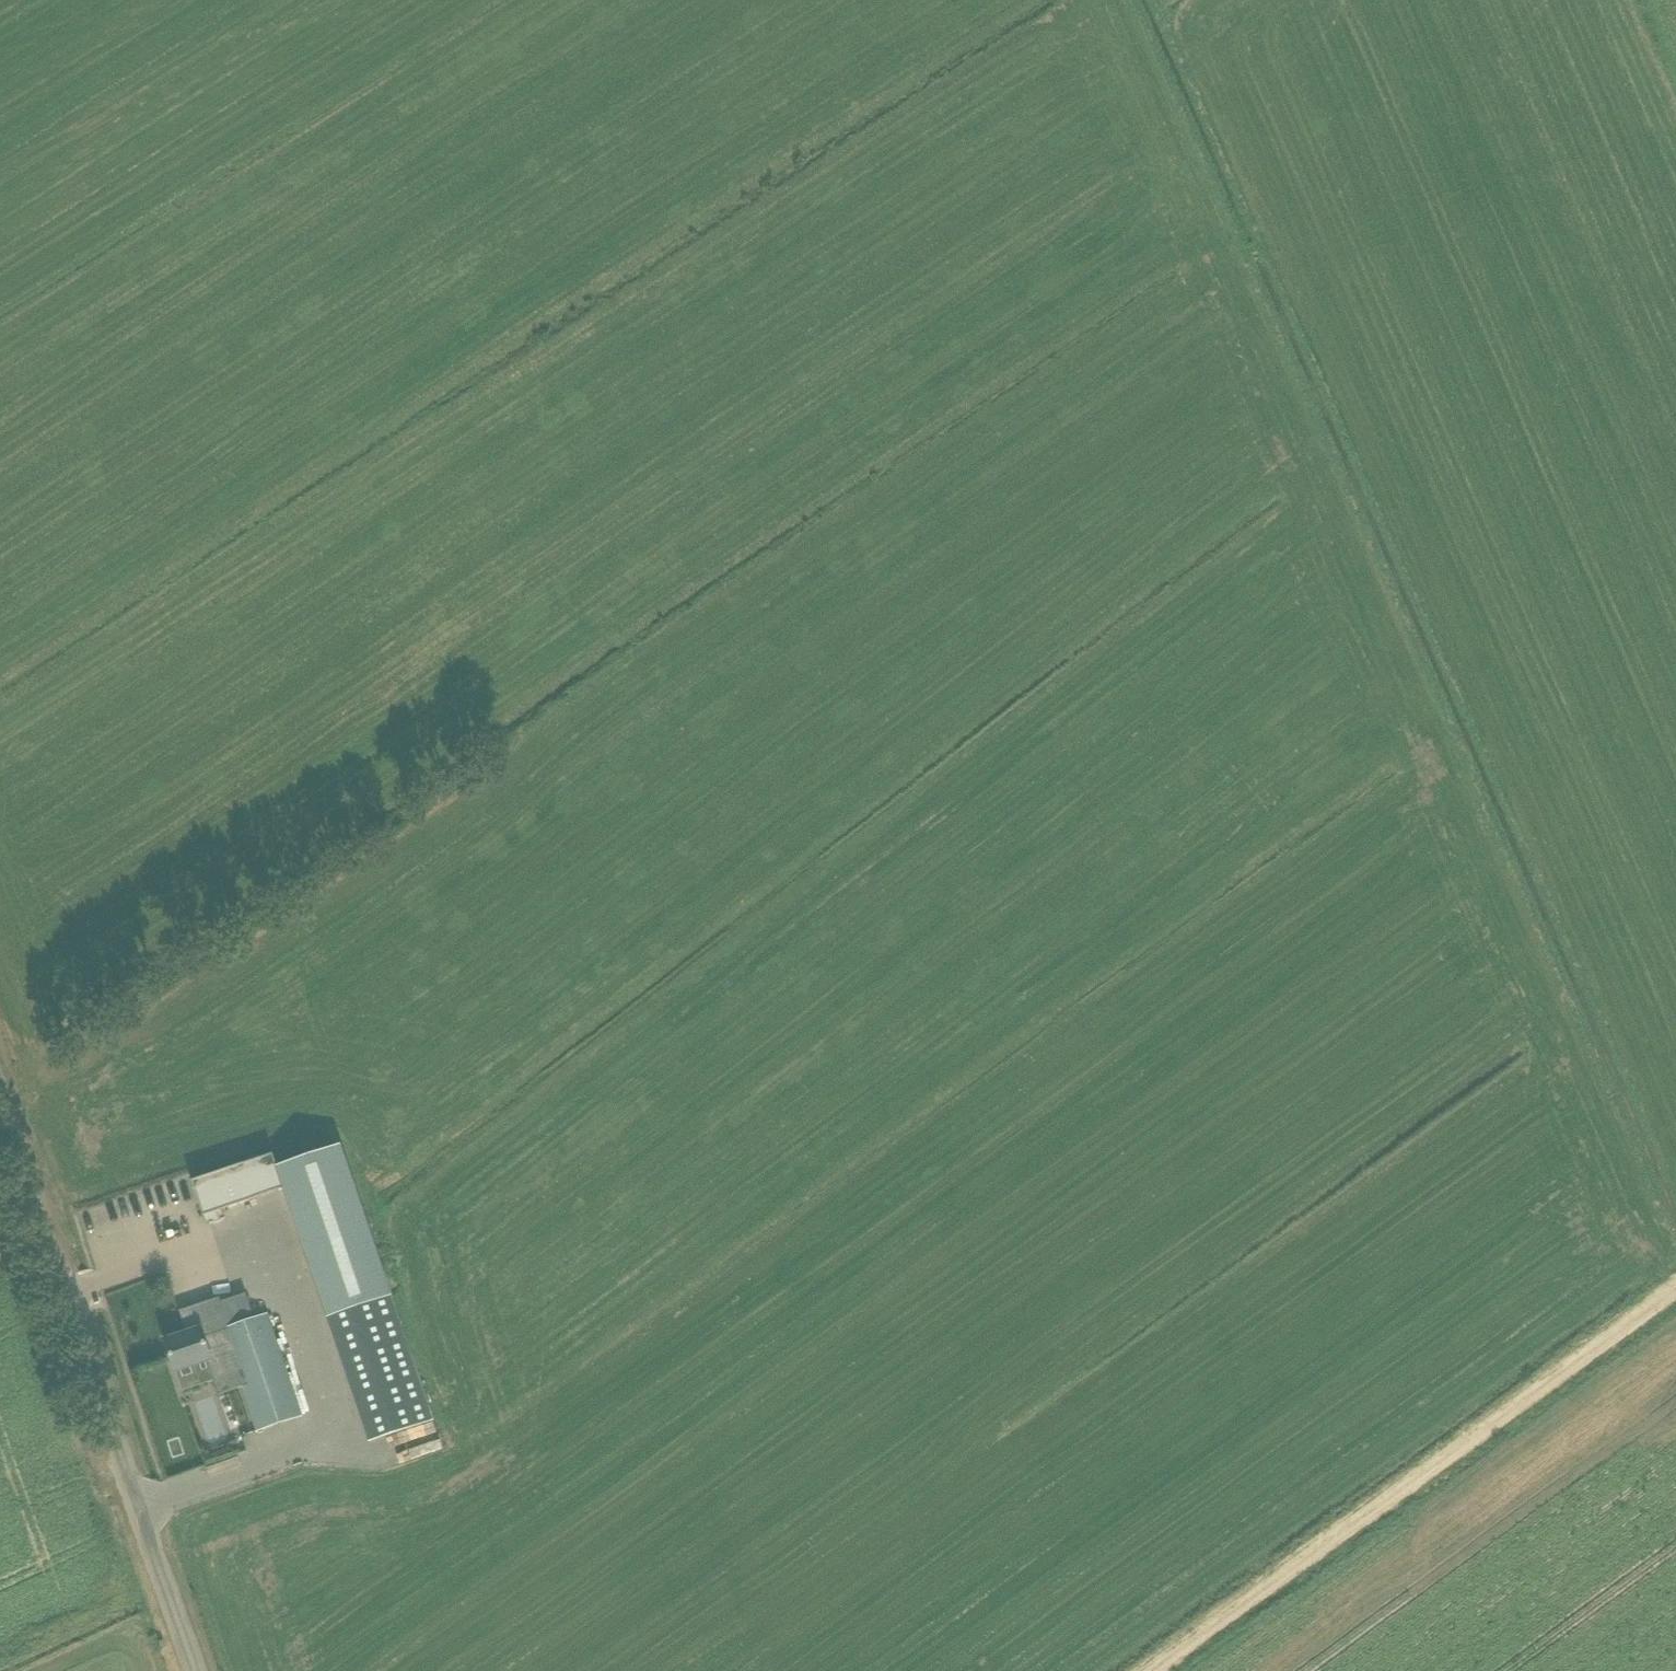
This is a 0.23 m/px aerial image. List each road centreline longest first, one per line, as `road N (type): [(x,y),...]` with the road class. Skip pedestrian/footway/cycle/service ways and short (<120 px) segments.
road 1 (track): [(1675,1292),(1156,1670)]
road 2 (unclassified): [(192,1670),(0,1123)]

